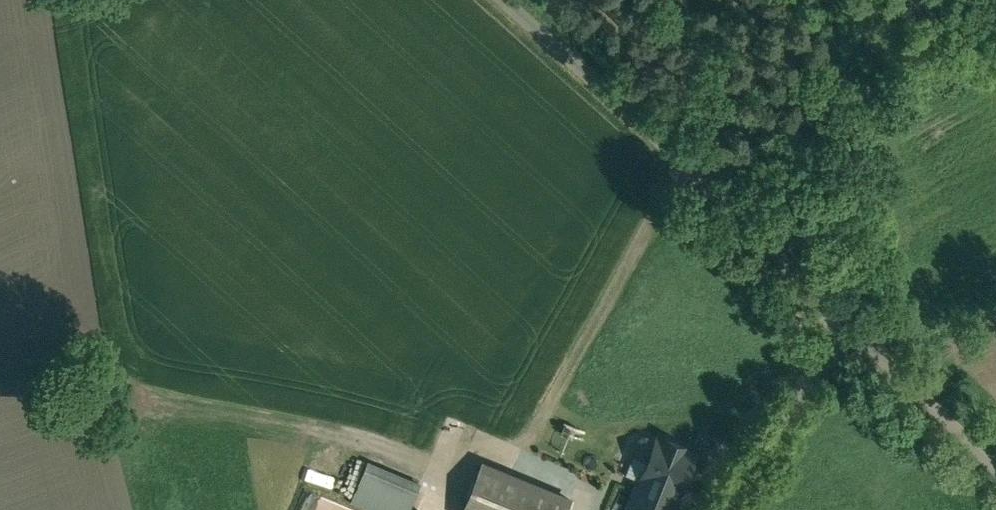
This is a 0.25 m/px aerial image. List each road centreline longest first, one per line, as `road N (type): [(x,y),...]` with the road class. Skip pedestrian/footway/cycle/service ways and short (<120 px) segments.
road 1 (unclassified): [(995,467),(676,154),(502,0)]

